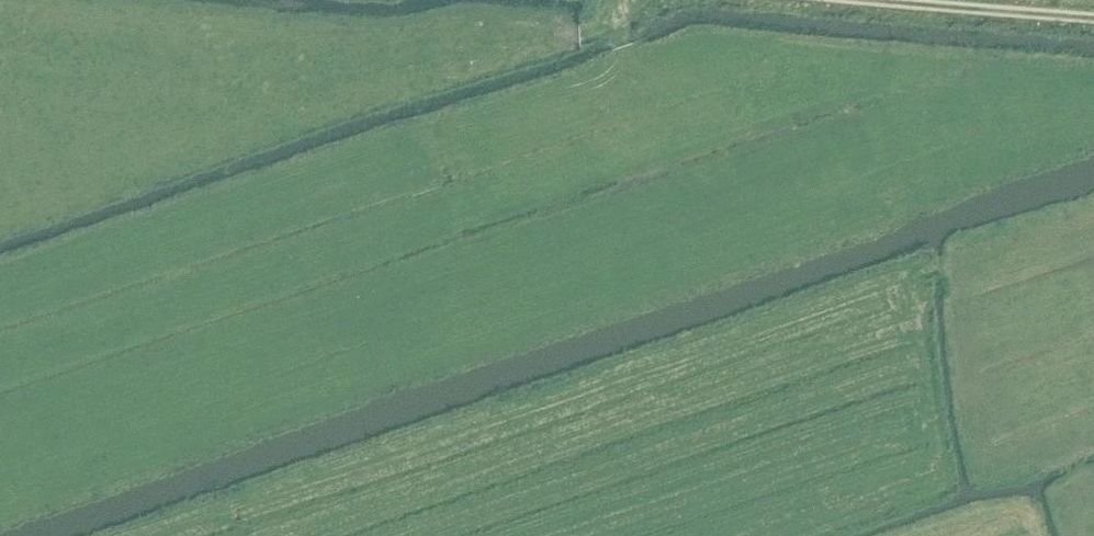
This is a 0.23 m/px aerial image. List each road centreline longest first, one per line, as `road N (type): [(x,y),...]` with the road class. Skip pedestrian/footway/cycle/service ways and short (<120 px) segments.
road 1 (track): [(842,0),(1093,22)]

